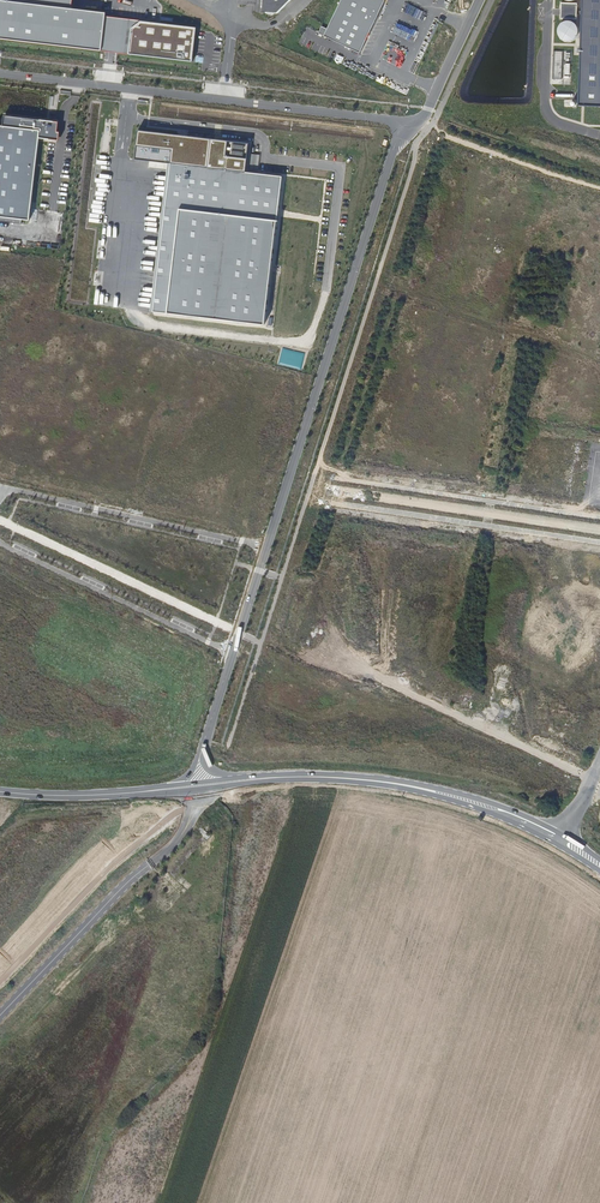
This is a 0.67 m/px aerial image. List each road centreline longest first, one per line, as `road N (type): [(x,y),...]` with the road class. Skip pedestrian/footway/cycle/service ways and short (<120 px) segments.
road 1 (unclassified): [(403,124),(292,472)]
road 2 (residential): [(284,497),(599,542)]
road 3 (residential): [(599,518),(292,472)]
road 4 (residential): [(268,546),(2,489)]
road 5 (unclassified): [(0,981),(121,857),(174,813),(198,813)]
road 6 (residential): [(0,543),(233,654)]
road 7 (unclassified): [(0,74),(222,101)]
road 8 (secondary): [(550,829),(446,789),(361,779)]
road 9 (unclassified): [(222,101),(403,124)]
road 10 (secondary): [(156,790),(0,792)]
road 11 (unclassified): [(403,124),(429,109),(481,0)]

